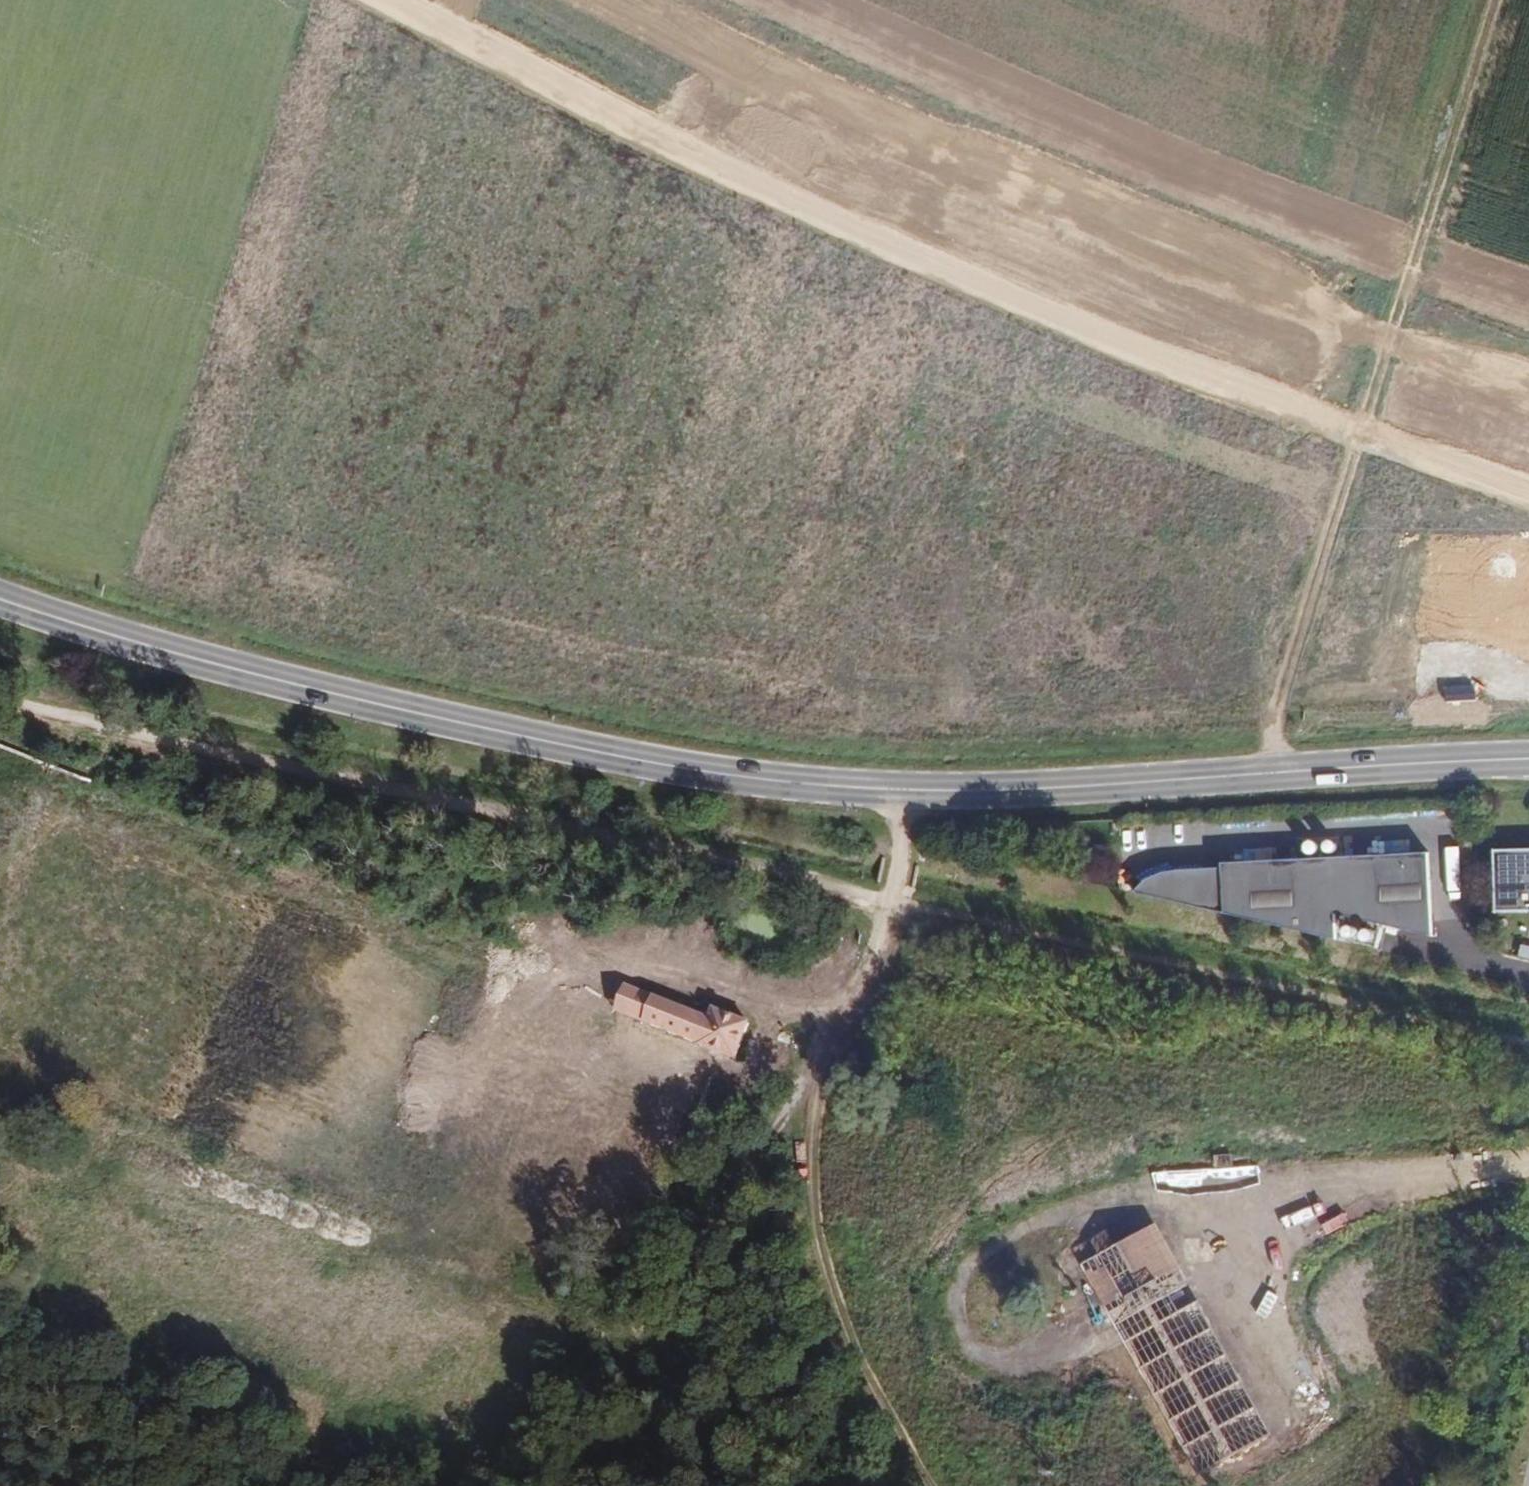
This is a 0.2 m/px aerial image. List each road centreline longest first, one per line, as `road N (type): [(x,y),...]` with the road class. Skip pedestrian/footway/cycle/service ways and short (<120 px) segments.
road 1 (primary): [(1528,759),(1080,787),(913,792),(806,785),(448,720),(211,664),(0,598)]
road 2 (track): [(891,900),(795,1136),(824,1272),(930,1485)]
road 3 (track): [(795,1136),(679,1293),(598,1438),(580,1485)]

